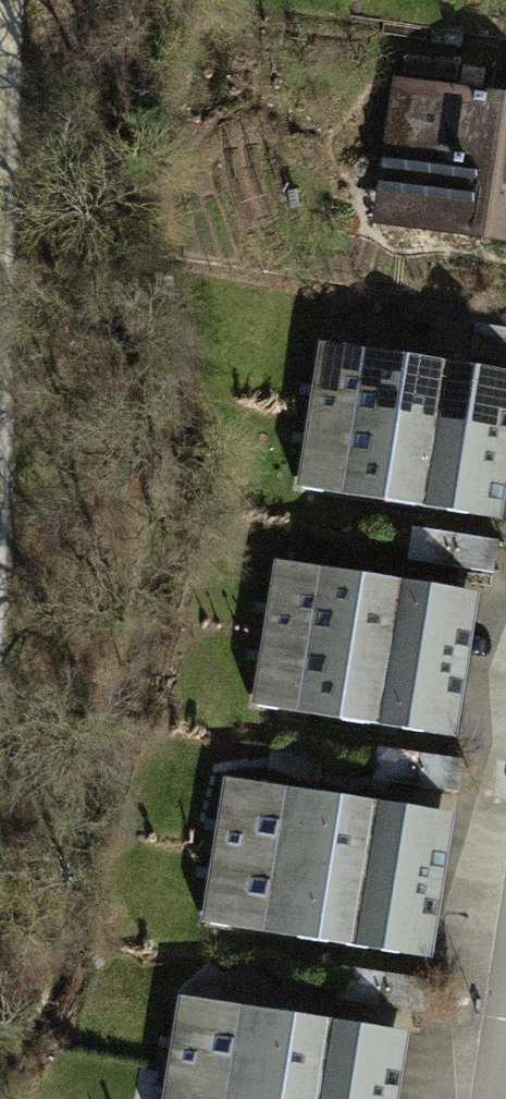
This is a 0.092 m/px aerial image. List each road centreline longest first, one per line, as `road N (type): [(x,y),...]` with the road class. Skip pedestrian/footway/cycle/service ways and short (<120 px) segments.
road 1 (track): [(0,312),(13,0)]

